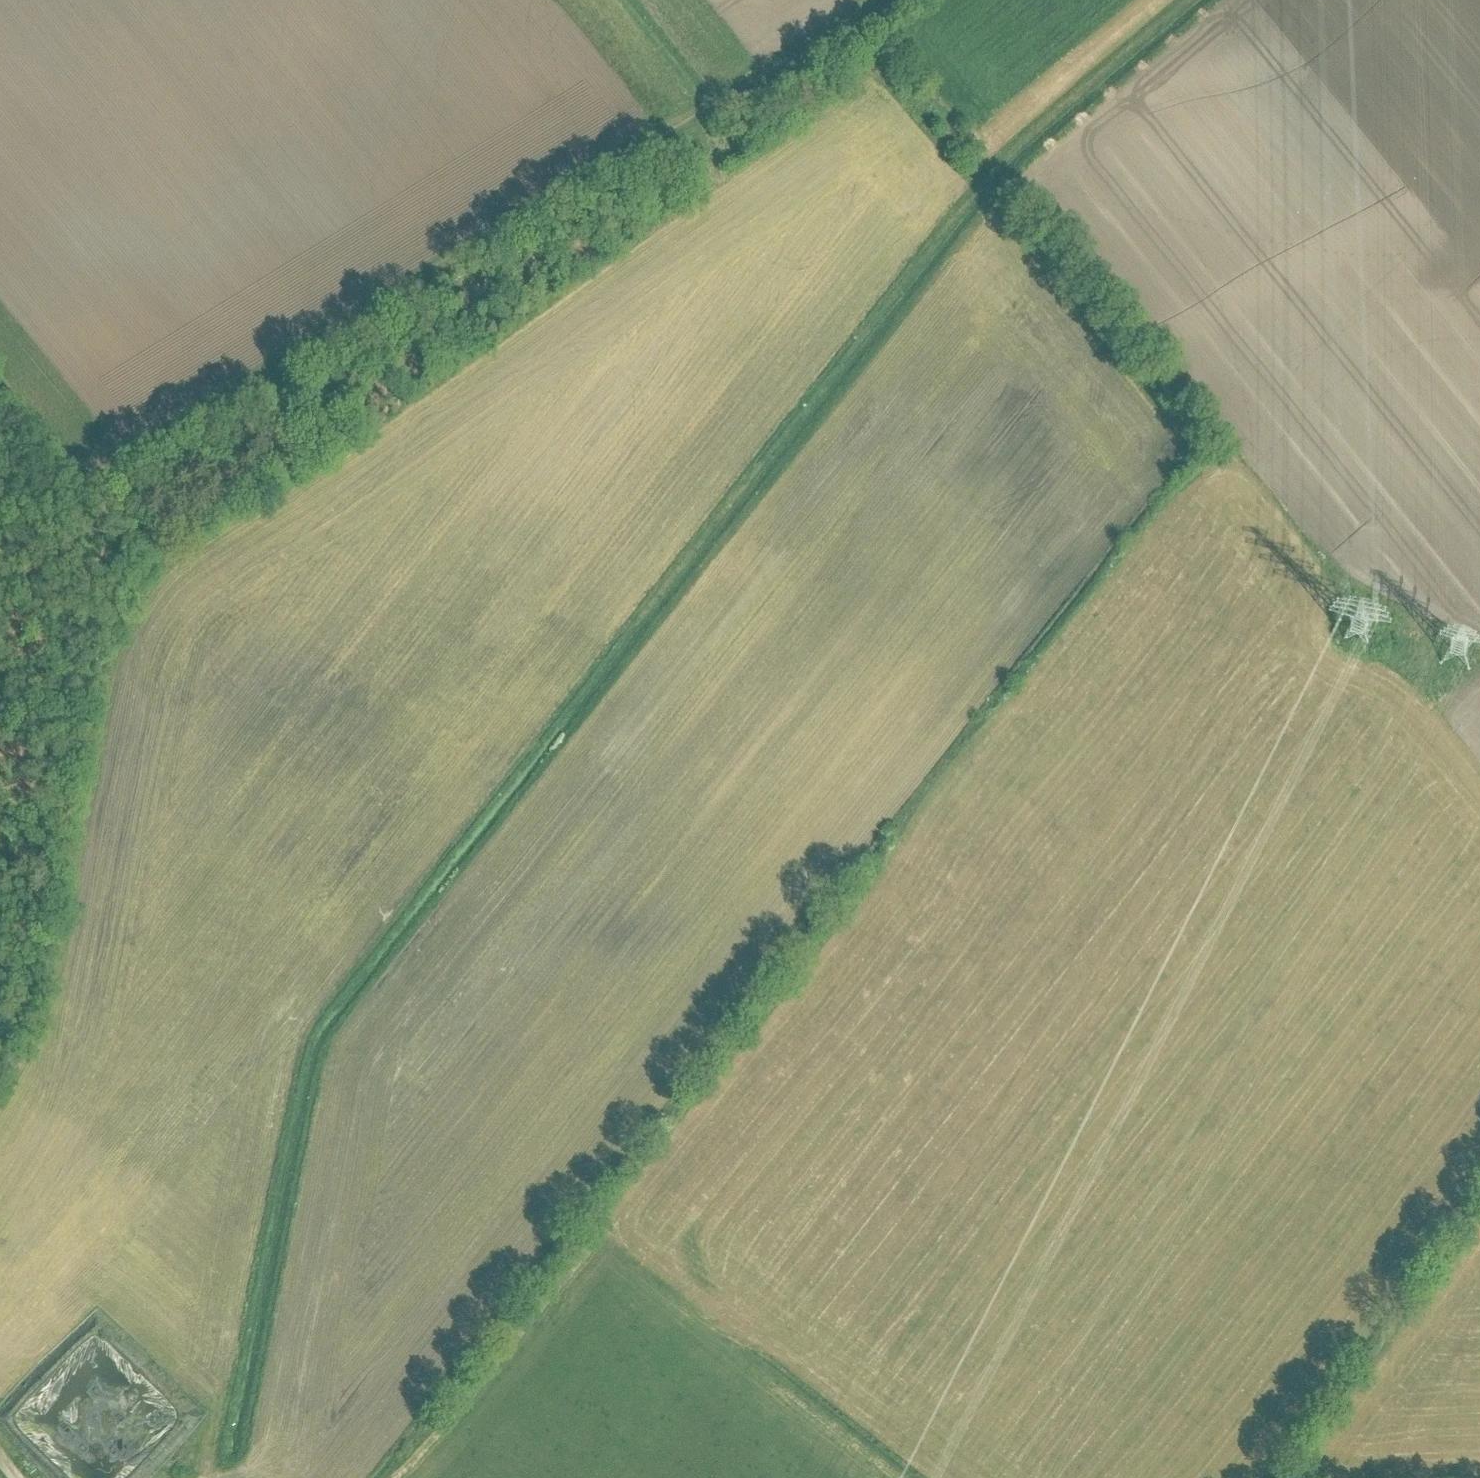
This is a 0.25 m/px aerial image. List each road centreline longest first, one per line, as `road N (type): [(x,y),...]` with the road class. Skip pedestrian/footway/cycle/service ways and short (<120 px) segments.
road 1 (track): [(889,0),(543,216)]

